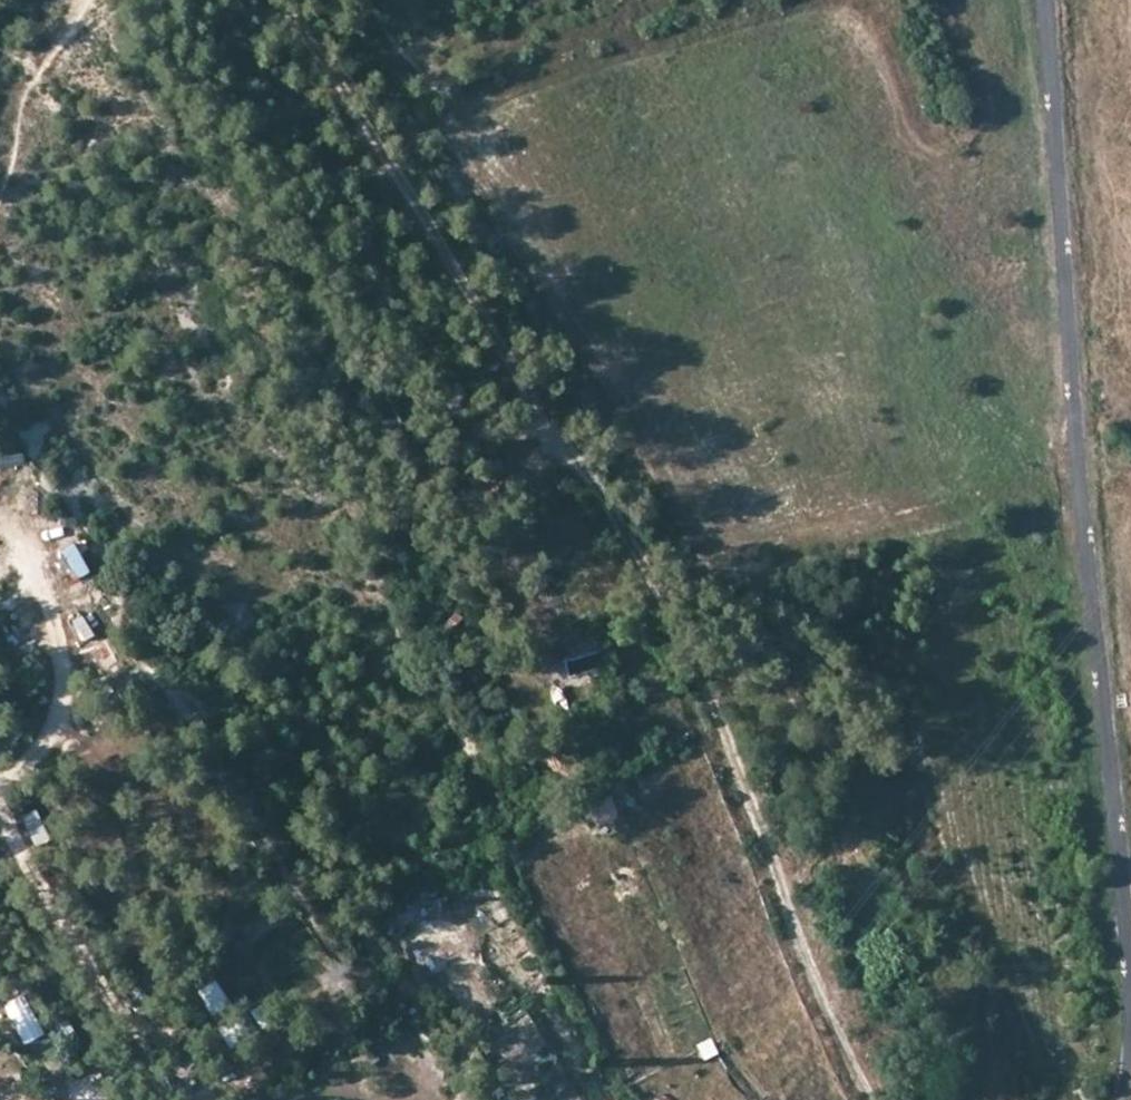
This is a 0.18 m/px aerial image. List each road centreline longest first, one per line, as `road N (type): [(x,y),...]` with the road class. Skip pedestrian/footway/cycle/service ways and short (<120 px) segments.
road 1 (track): [(872,1099),(650,575),(547,428),(412,198),(281,0)]
road 2 (track): [(169,1099),(0,816)]
road 3 (track): [(0,781),(44,735),(67,677),(63,586)]

